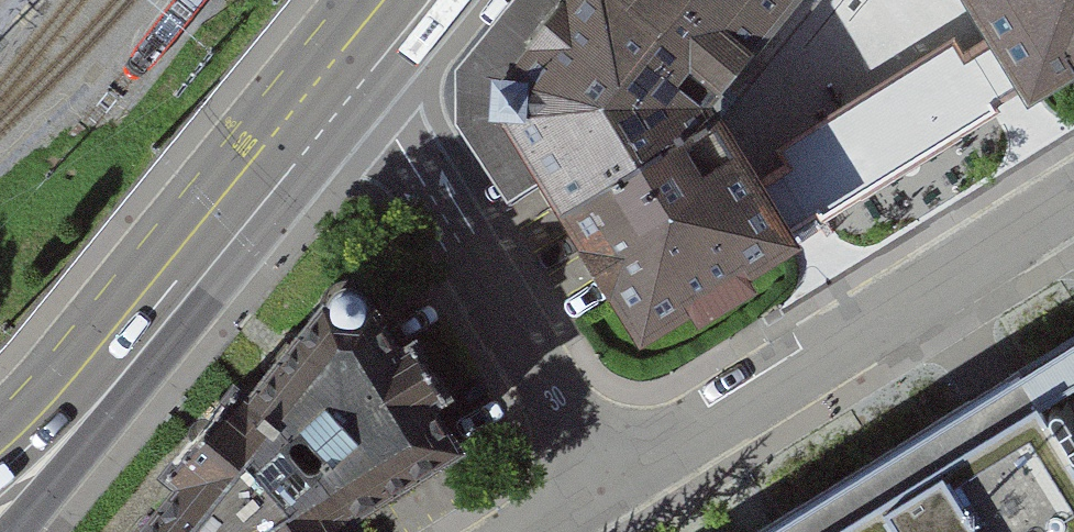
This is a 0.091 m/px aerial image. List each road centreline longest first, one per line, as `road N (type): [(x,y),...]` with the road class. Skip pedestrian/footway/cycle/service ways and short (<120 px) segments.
road 1 (secondary): [(357,91),(0,515)]
road 2 (residential): [(1073,197),(613,482)]
road 3 (residential): [(613,482),(428,186),(357,91)]

